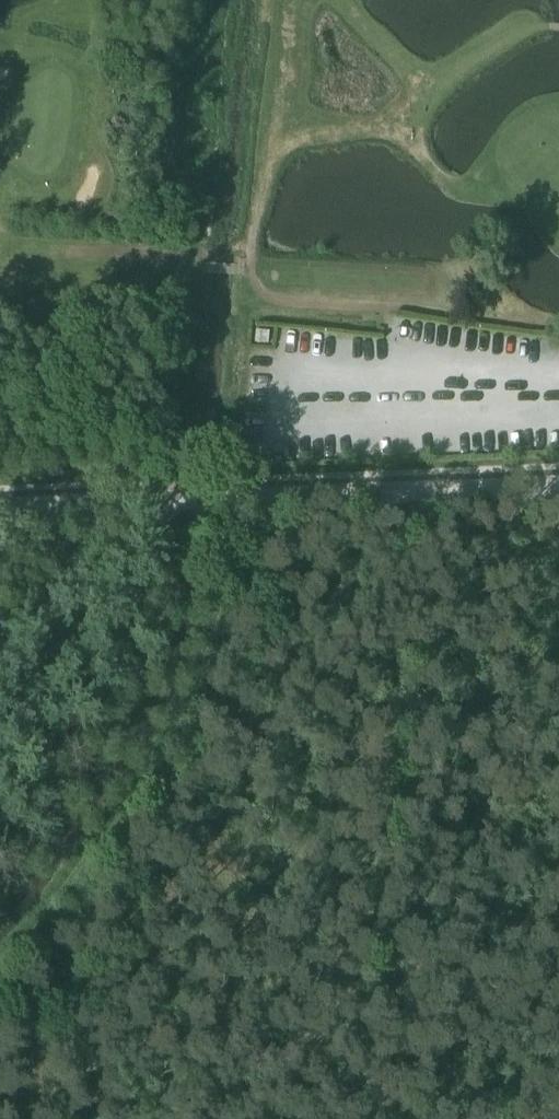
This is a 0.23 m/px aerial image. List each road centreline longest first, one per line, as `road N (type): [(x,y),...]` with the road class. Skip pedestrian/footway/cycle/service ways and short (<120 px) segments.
road 1 (track): [(0,505),(558,486)]

